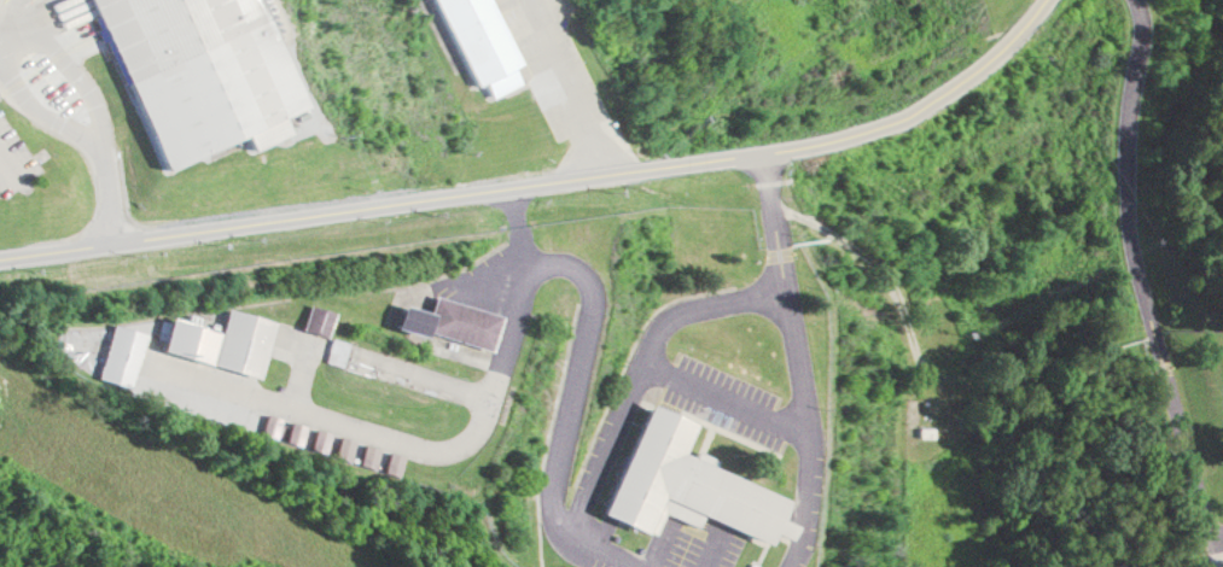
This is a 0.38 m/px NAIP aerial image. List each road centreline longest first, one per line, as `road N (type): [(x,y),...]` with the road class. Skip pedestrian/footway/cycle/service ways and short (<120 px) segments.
road 1 (residential): [(0,264),(599,181),(910,122),(950,103)]
road 2 (residential): [(950,103),(1044,0)]

